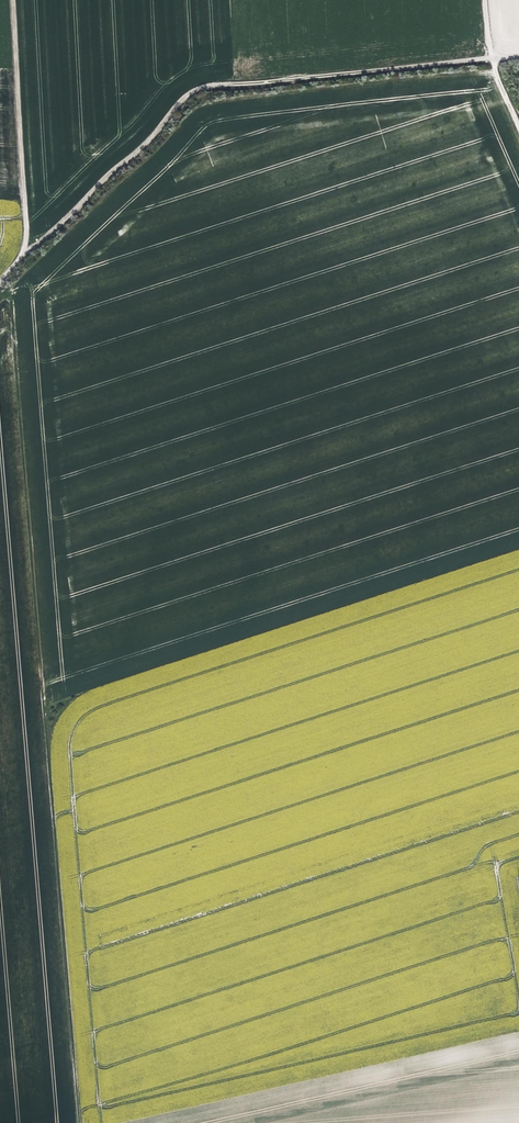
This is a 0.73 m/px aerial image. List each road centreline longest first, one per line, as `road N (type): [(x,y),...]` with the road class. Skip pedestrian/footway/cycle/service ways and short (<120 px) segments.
road 1 (track): [(80,1122),(10,291)]
road 2 (track): [(518,57),(190,89),(21,252)]
road 3 (track): [(0,276),(21,252),(25,218),(11,0)]
road 4 (track): [(486,0),(491,58),(518,129)]

